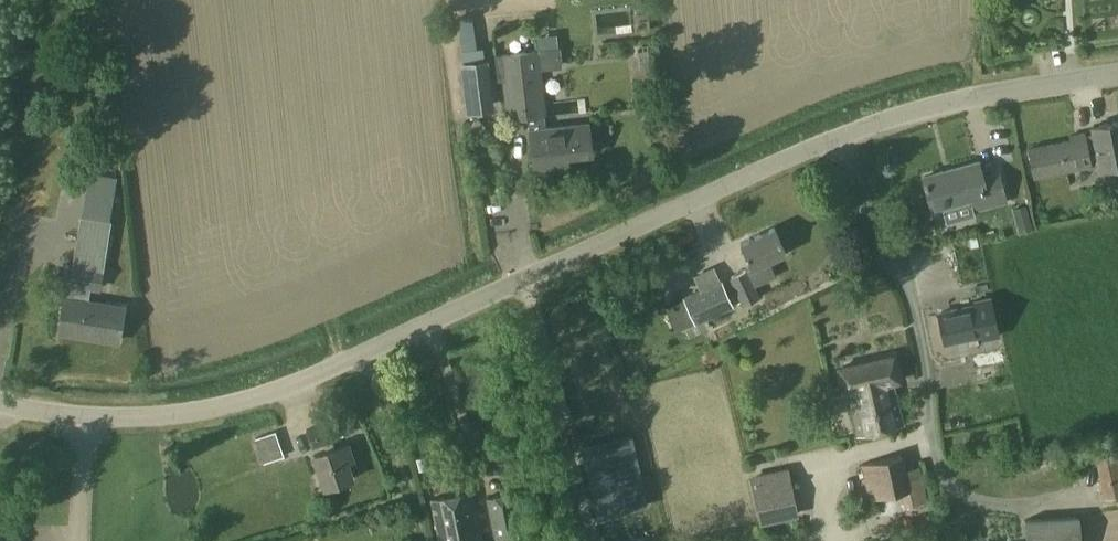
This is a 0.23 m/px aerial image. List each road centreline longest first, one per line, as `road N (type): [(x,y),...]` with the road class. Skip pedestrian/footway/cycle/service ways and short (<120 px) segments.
road 1 (unclassified): [(0,404),(146,420),(218,412),(285,392),(844,143)]
road 2 (residential): [(844,143),(925,332),(934,439),(949,484),(970,500)]
road 3 (unclassified): [(844,143),(916,114),(1117,77)]

